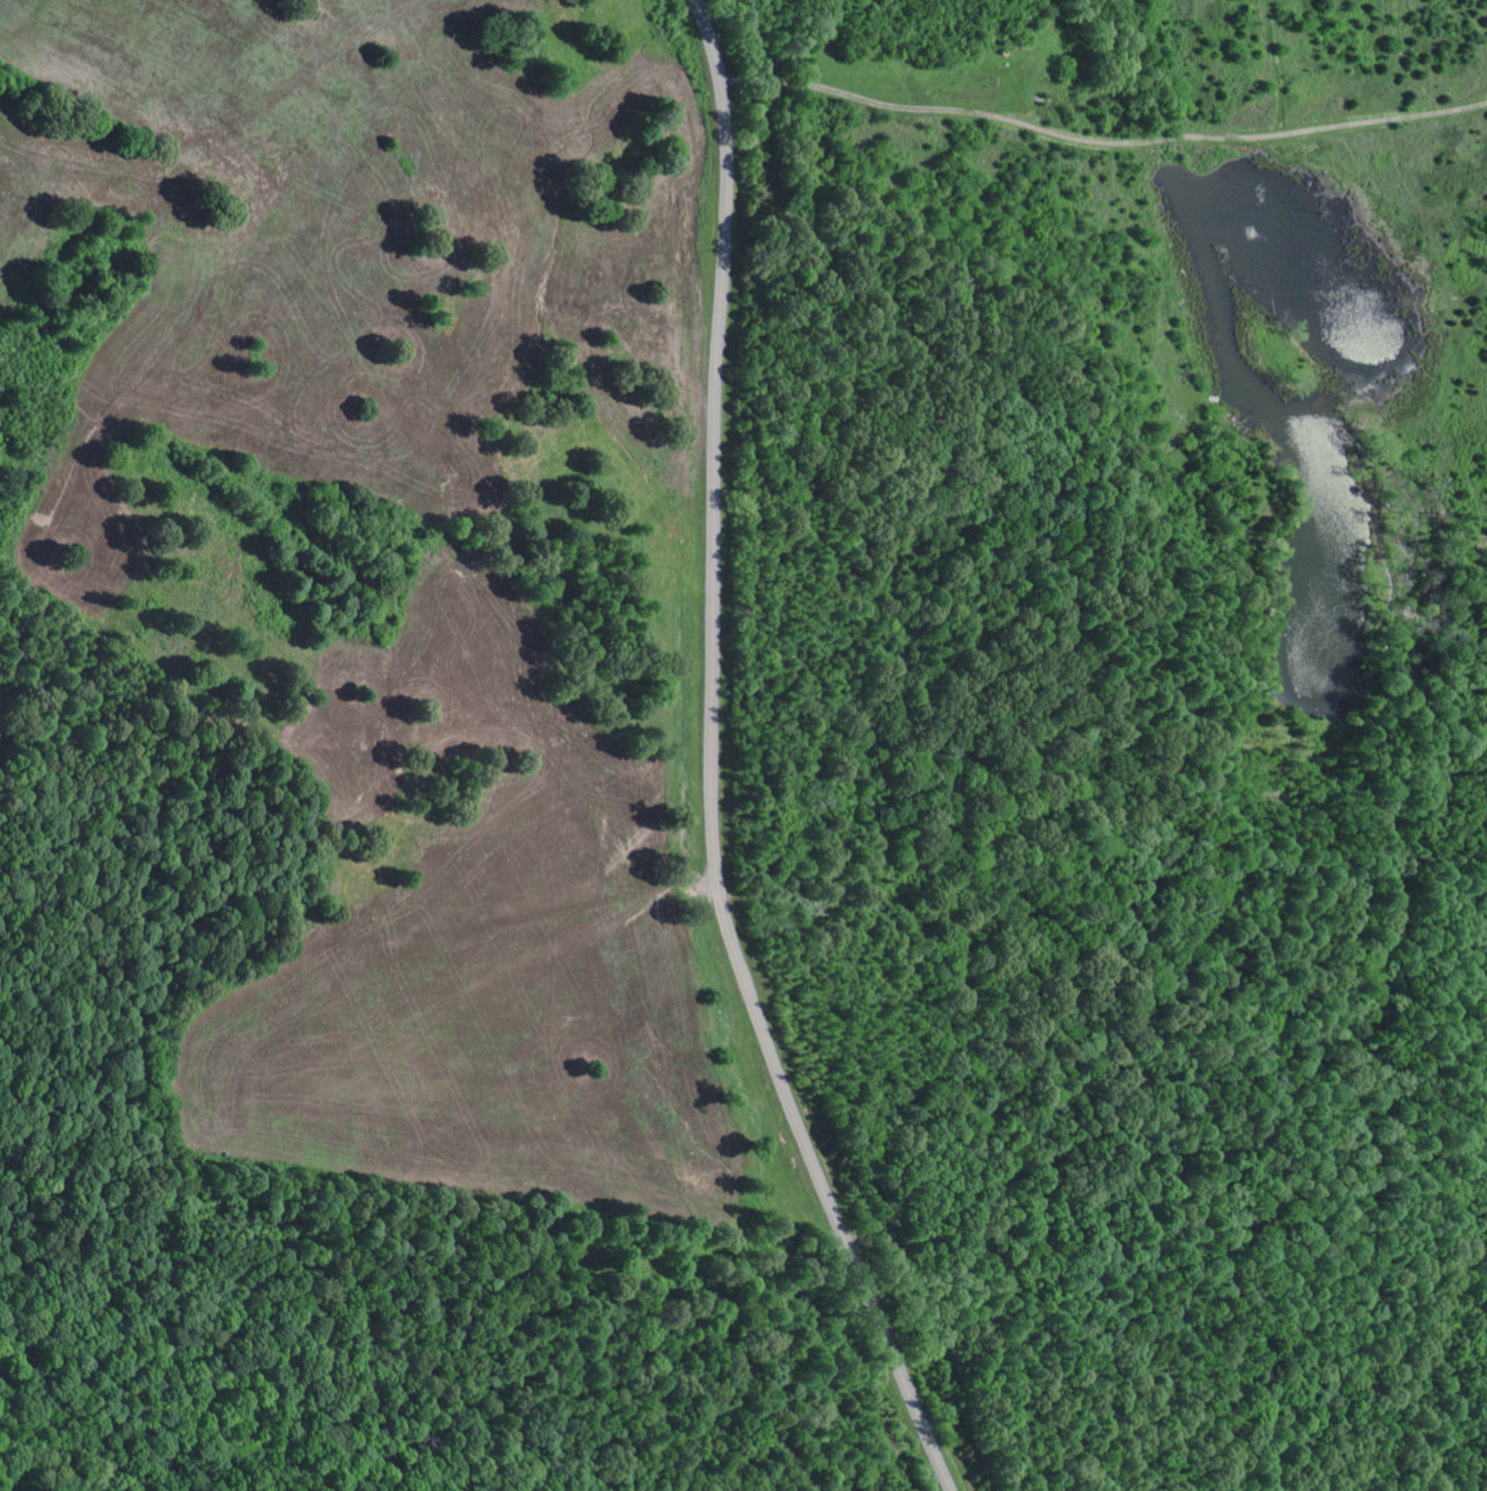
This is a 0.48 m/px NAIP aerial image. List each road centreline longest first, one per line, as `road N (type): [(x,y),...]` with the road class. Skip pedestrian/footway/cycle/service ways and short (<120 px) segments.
road 1 (secondary): [(954,1490),(794,1110),(746,976),(720,865),(714,750),(727,139),(713,53),(694,0)]

